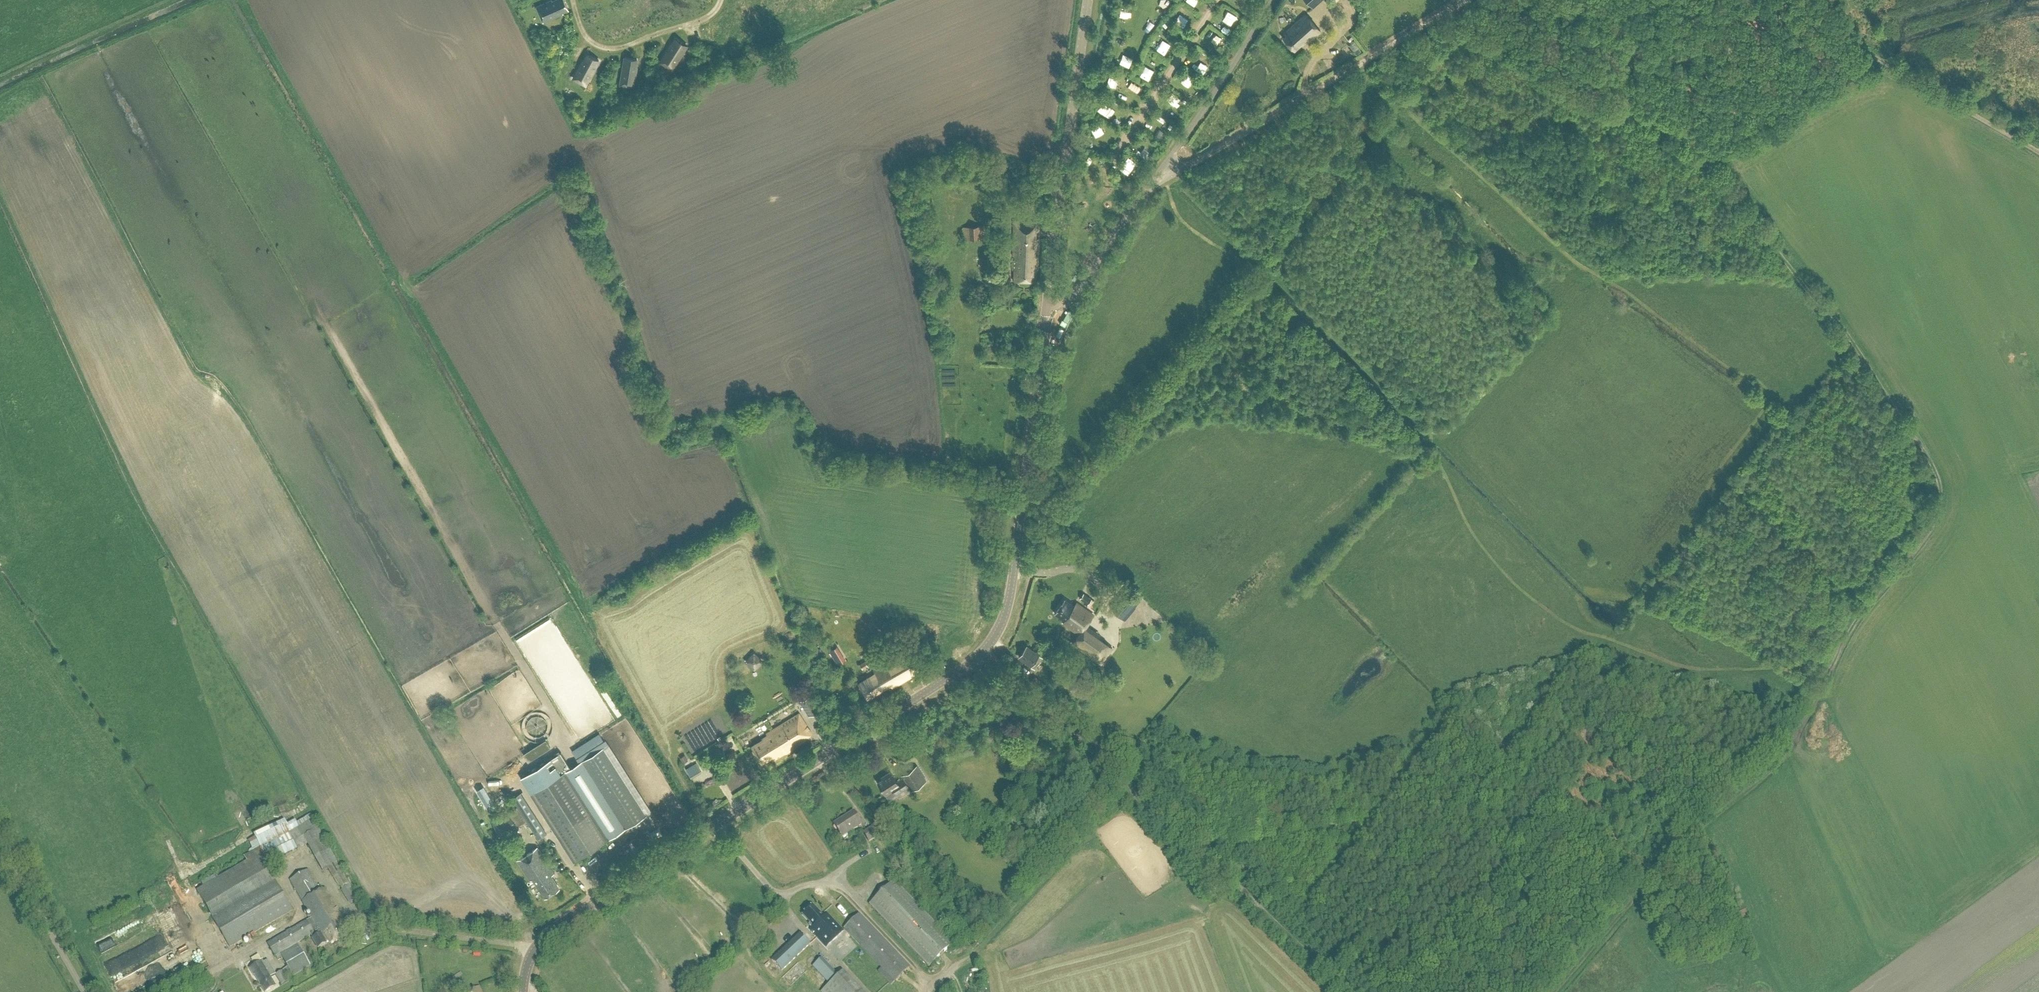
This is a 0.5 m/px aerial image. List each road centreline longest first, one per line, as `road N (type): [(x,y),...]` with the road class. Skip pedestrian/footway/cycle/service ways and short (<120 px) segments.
road 1 (track): [(1601,89),(1702,158),(1860,353),(1936,473),(1943,504),(1840,649),(1796,743),(1666,860),(1557,991)]
road 2 (tertiary): [(523,991),(530,958),(565,921),(930,691),(997,633),(1009,600),(1041,345)]
road 3 (track): [(1348,991),(1236,883),(1149,814),(1102,755),(1014,692),(980,653)]
road 4 (track): [(1400,108),(1576,264),(1769,395)]
road 5 (track): [(1016,548),(1260,272)]
road 6 (track): [(1260,272),(1475,18)]
road 7 (unclassified): [(1180,168),(1465,0)]
road 8 (tertiary): [(1047,298),(1090,0)]
road 9 (track): [(2038,151),(1866,53),(1808,0)]
road 10 (unclassified): [(1170,156),(1271,0)]
road 11 (unclassified): [(85,991),(0,846)]
road 12 (unclassified): [(1069,303),(1154,179)]
road 13 (track): [(1475,18),(1601,89)]

